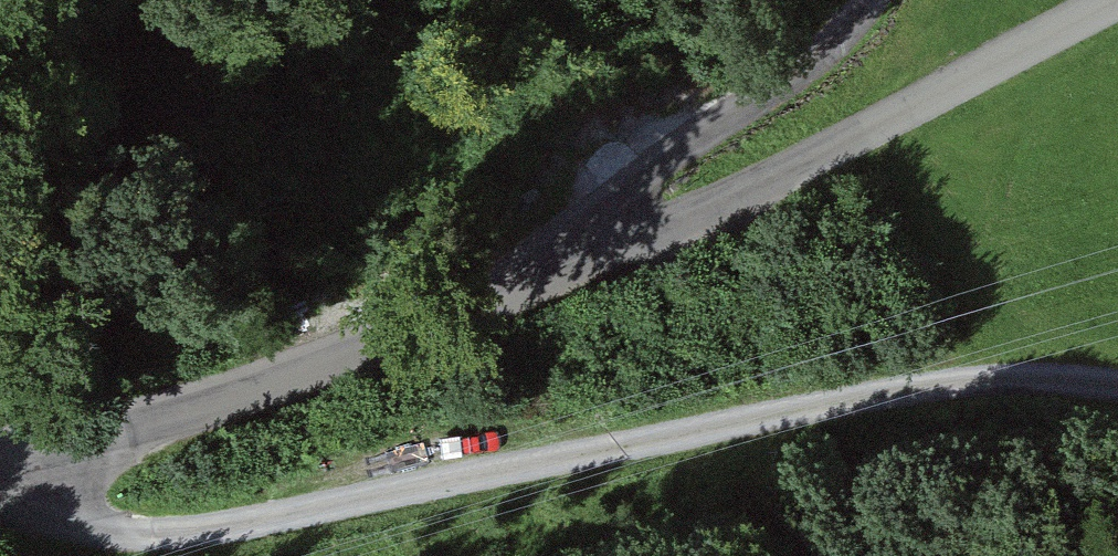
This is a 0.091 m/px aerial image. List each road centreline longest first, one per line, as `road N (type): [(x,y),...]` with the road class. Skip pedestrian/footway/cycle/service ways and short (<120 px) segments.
road 1 (unclassified): [(0,459),(104,443),(301,372),(417,315),(657,237),(827,159),(1117,2)]
road 2 (track): [(1117,381),(1025,370),(868,391),(252,529),(130,532),(0,497)]

